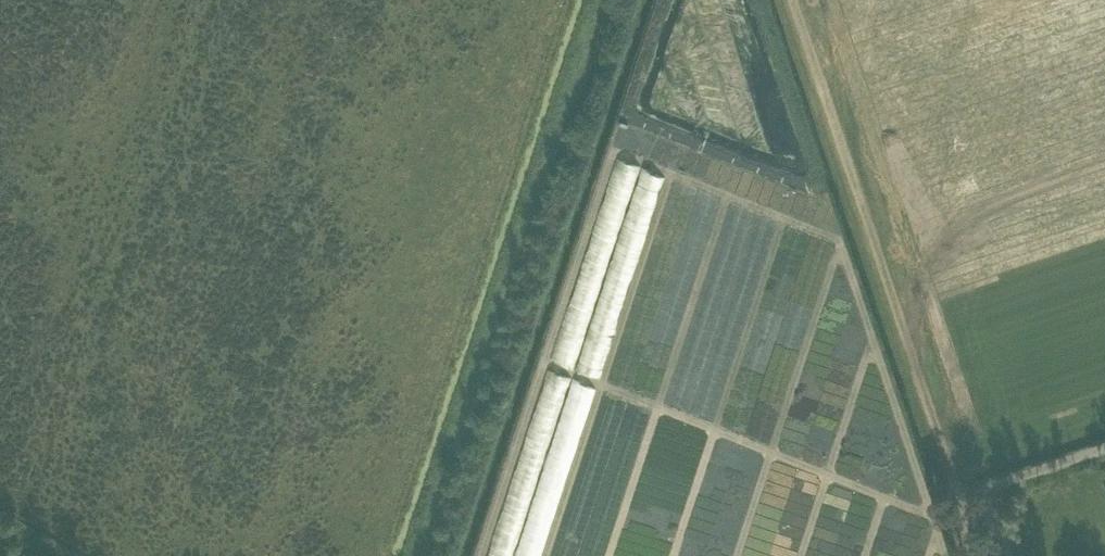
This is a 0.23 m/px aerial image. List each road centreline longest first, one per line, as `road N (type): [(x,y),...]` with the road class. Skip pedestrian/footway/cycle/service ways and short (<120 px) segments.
road 1 (track): [(788,0),(985,555)]

